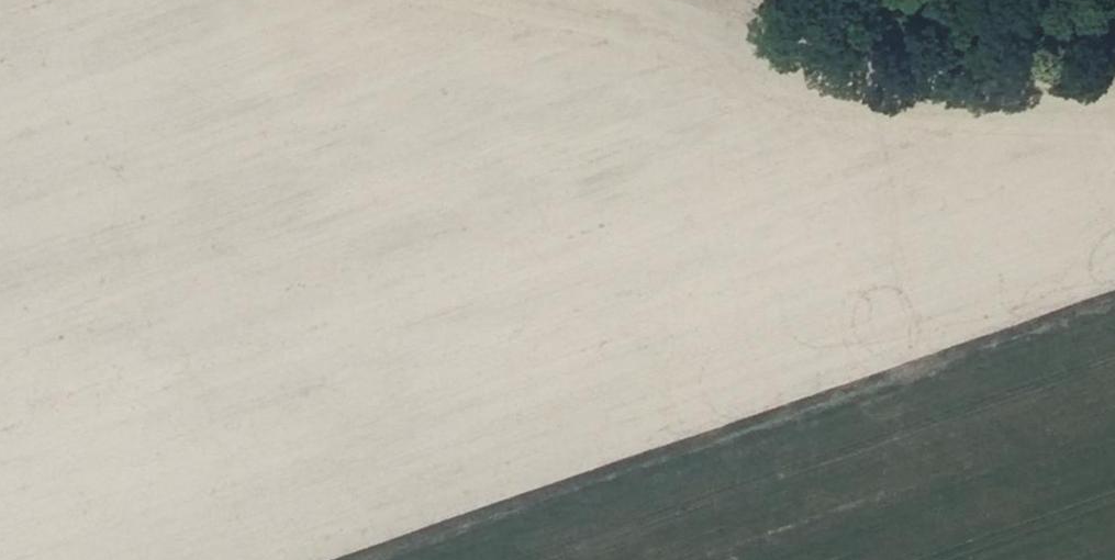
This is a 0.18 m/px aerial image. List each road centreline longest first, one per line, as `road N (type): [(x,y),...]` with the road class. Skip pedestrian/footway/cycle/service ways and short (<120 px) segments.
road 1 (track): [(1114,43),(935,0)]

